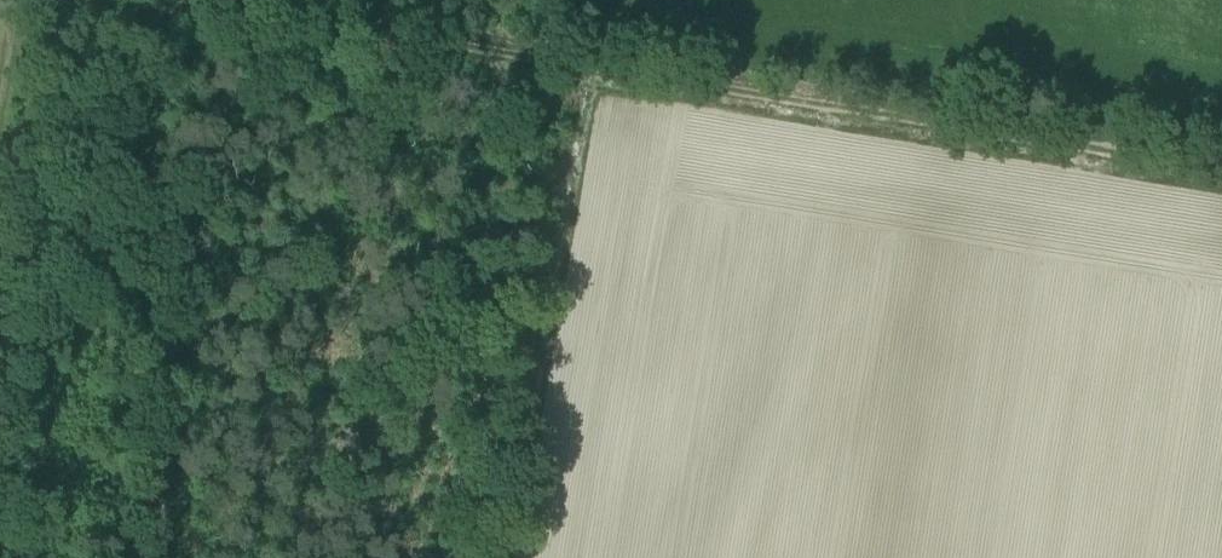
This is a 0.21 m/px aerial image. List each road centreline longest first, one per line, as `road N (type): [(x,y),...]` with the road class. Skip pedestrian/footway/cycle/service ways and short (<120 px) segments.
road 1 (track): [(1221,173),(187,0)]

